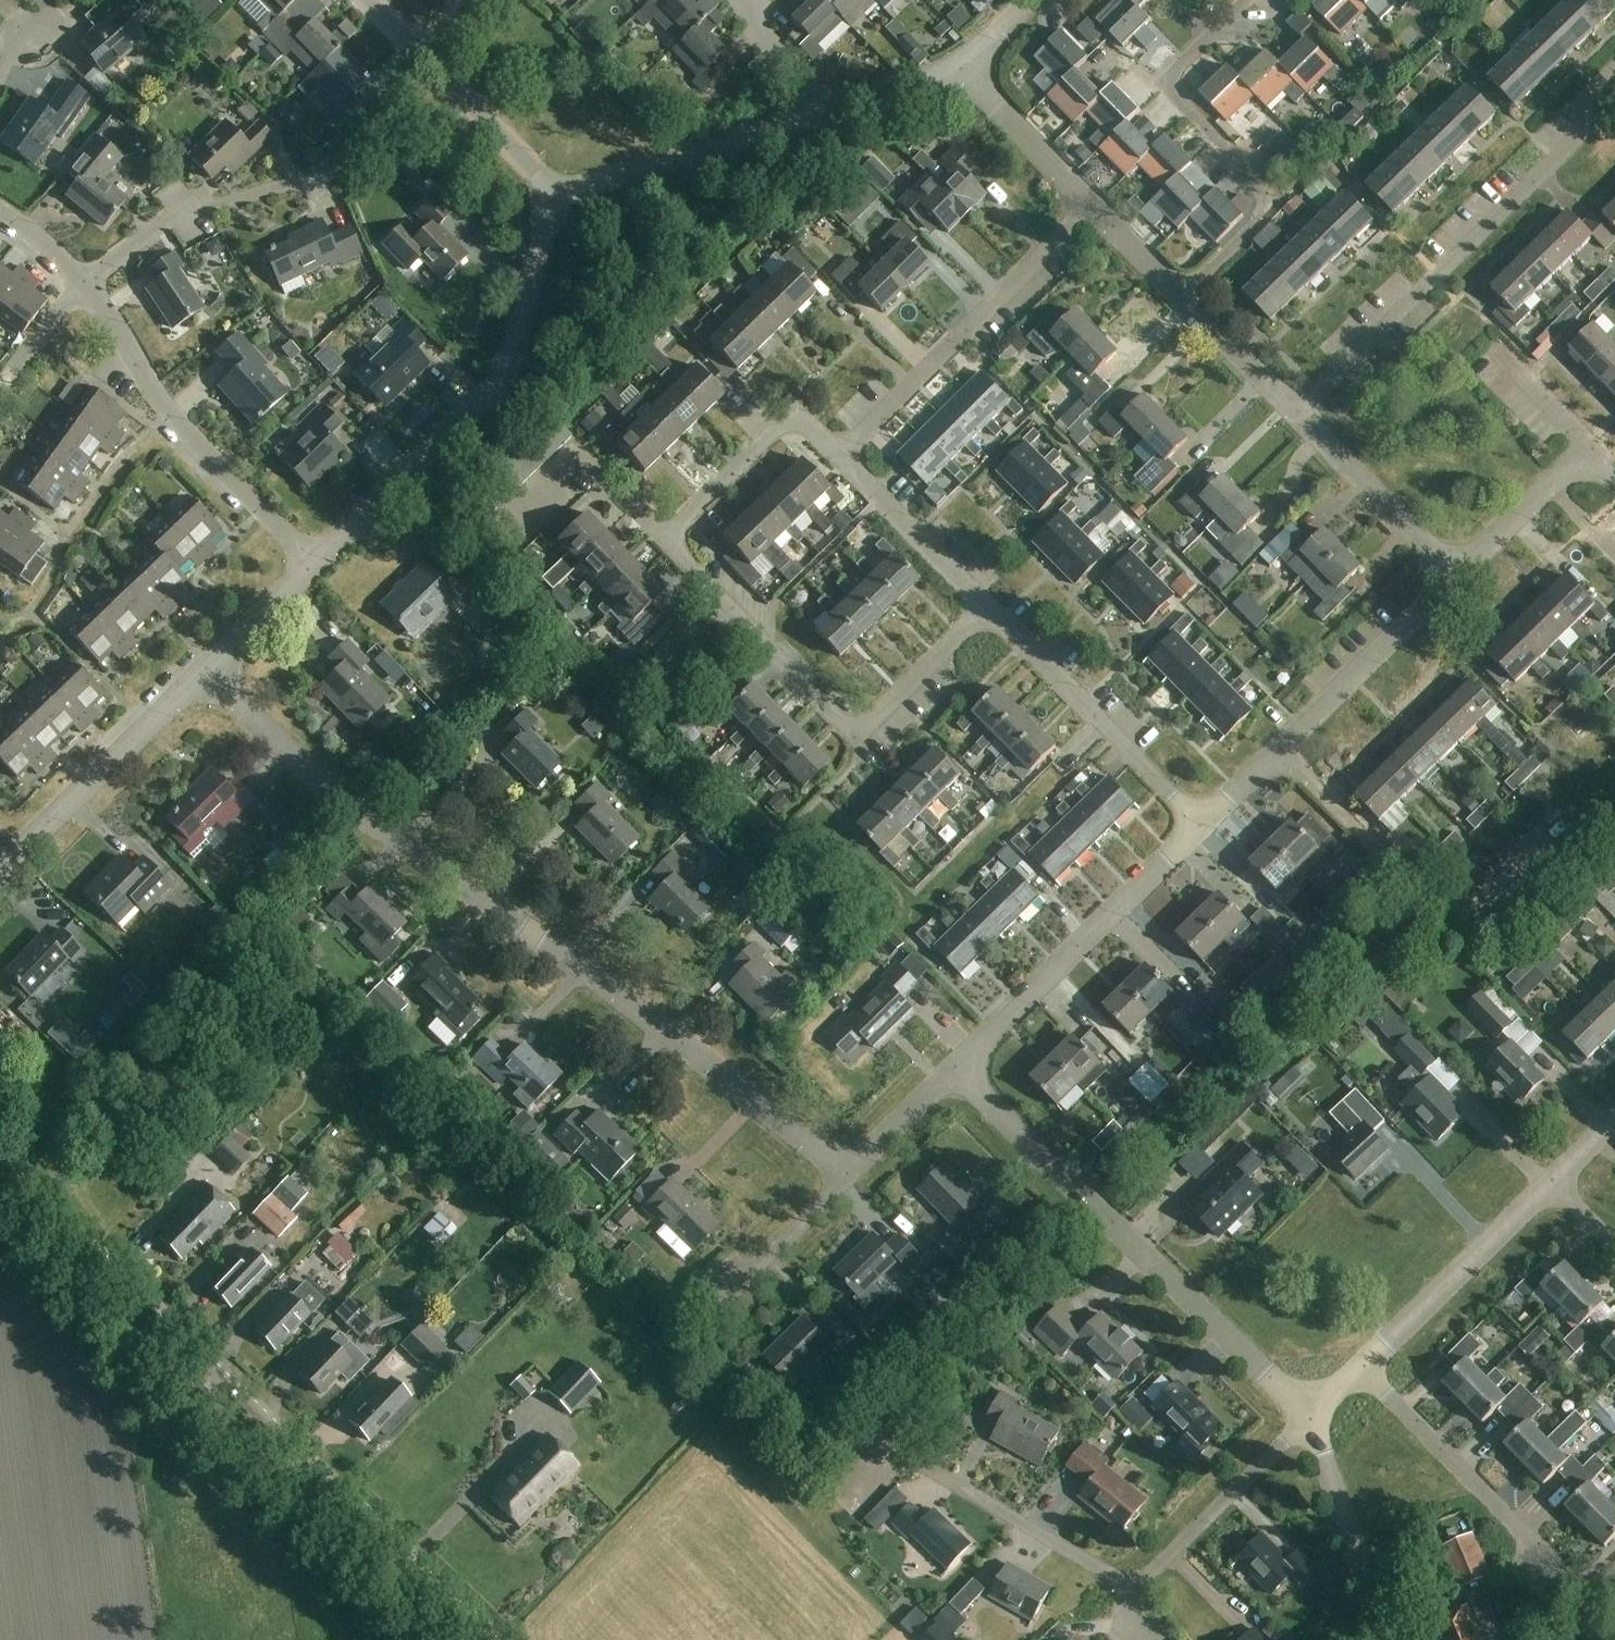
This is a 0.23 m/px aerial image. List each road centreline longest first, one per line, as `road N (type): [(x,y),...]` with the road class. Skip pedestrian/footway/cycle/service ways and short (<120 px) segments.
road 1 (residential): [(846,1173),(573,962),(337,798),(210,666)]
road 2 (tertiary): [(448,1639),(0,1206)]
road 3 (residential): [(1313,1415),(956,1069)]
road 4 (unclassified): [(313,562),(497,385),(554,195)]
road 5 (residential): [(985,611),(879,723),(856,732),(663,537)]
road 6 (residential): [(1297,414),(1614,100)]
road 7 (residential): [(1181,297),(1278,205),(1165,86),(1249,0)]
road 8 (residential): [(81,284),(170,410),(313,562)]
road 9 (residential): [(1200,823),(1454,573)]
road 10 (residential): [(844,455),(1093,205)]
road 11 (residential): [(956,1069),(1200,823)]
road 12 (residential): [(1134,1590),(890,1449),(843,1493)]
road 13 (residential): [(1583,1603),(1361,1367)]
road 14 (residential): [(985,611),(1200,823)]
road 15 (unclassified): [(0,868),(210,666)]
road 16 (unclassified): [(554,195),(819,117)]
road 17 (residential): [(1361,1367),(1554,1180)]
road 18 (residential): [(81,284),(177,215),(310,178)]
road 19 (residential): [(1313,1415),(1134,1590)]
road 20 (residential): [(663,537),(789,418),(810,425),(844,455)]
road 21 (residential): [(1387,1639),(1313,1415)]
road 22 (residential): [(663,537),(578,451),(499,533)]
road 23 (residential): [(1454,573),(1297,414)]
road 24 (residential): [(844,455),(985,611)]
road 25 (unclassified): [(421,48),(554,195)]
road 26 (residential): [(1093,205),(996,107),(968,63)]
road 27 (residential): [(1454,573),(1589,451)]
road 28 (residential): [(722,1302),(846,1173)]
road 29 (residential): [(1297,414),(1181,297)]
road 30 (unclassified): [(819,117),(968,63)]
road 31 (residential): [(956,1069),(846,1173)]
road 32 (unclassified): [(210,666),(313,562)]
road 33 (residential): [(819,117),(807,81),(756,29),(750,0)]
road 34 (residential): [(1589,451),(1495,351)]
road 35 (residential): [(0,385),(81,284)]
road 36 (residential): [(1181,297),(1093,205)]

